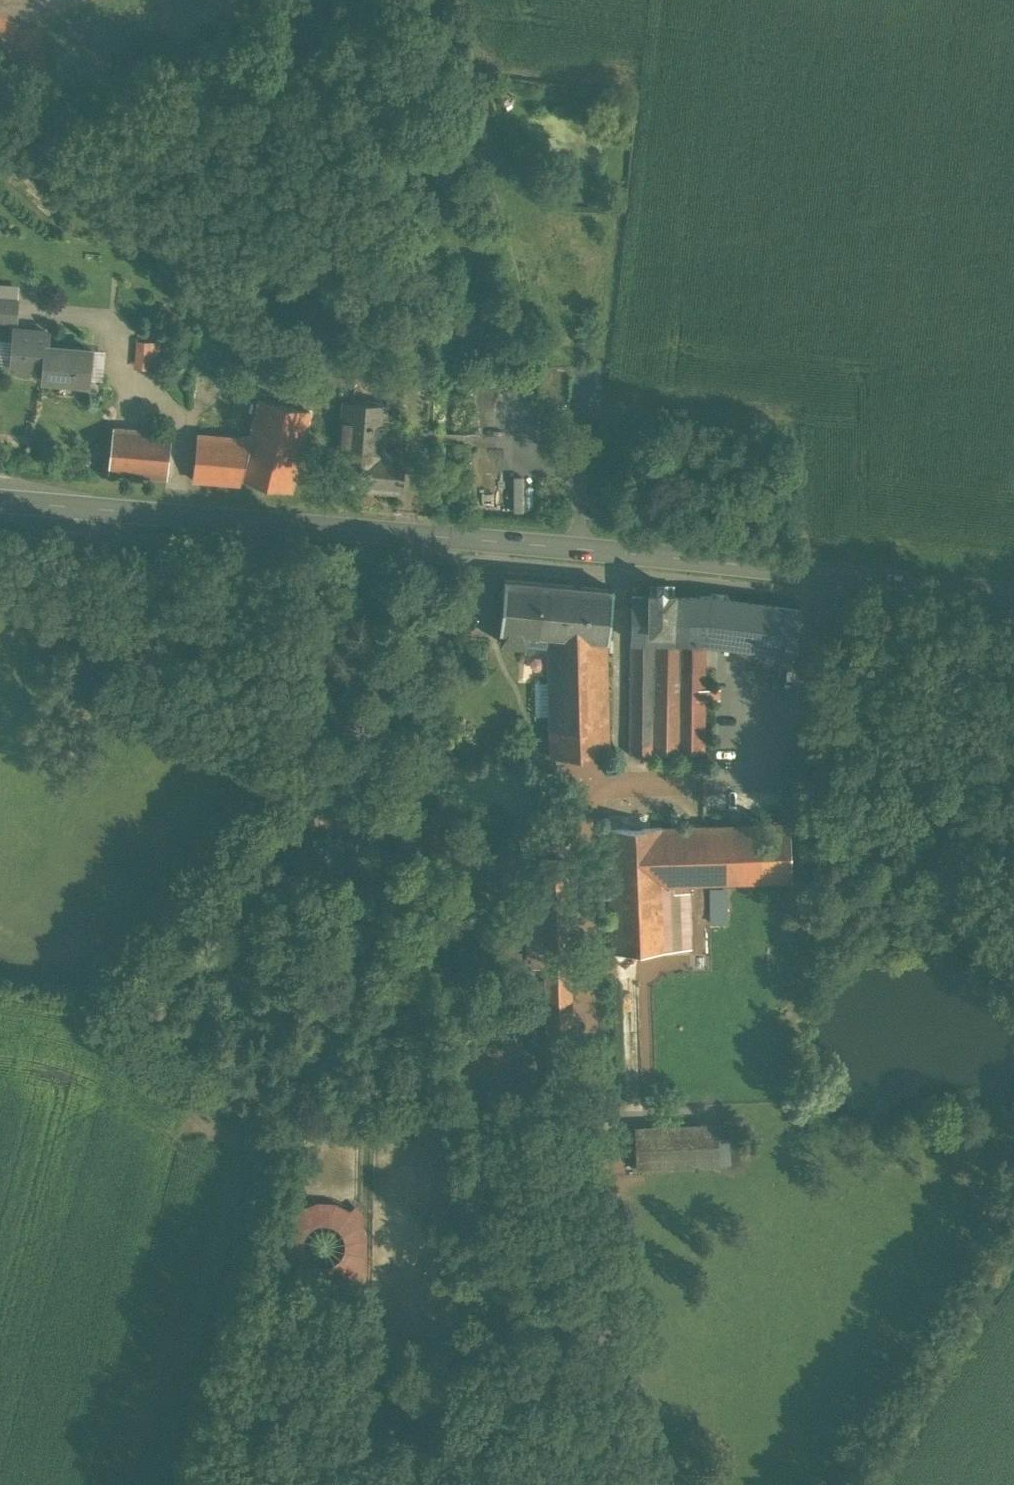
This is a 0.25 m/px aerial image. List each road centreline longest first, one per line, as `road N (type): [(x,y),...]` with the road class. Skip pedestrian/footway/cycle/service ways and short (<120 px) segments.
road 1 (secondary): [(1013,595),(581,549),(0,502)]
road 2 (track): [(594,1116),(604,1484)]

